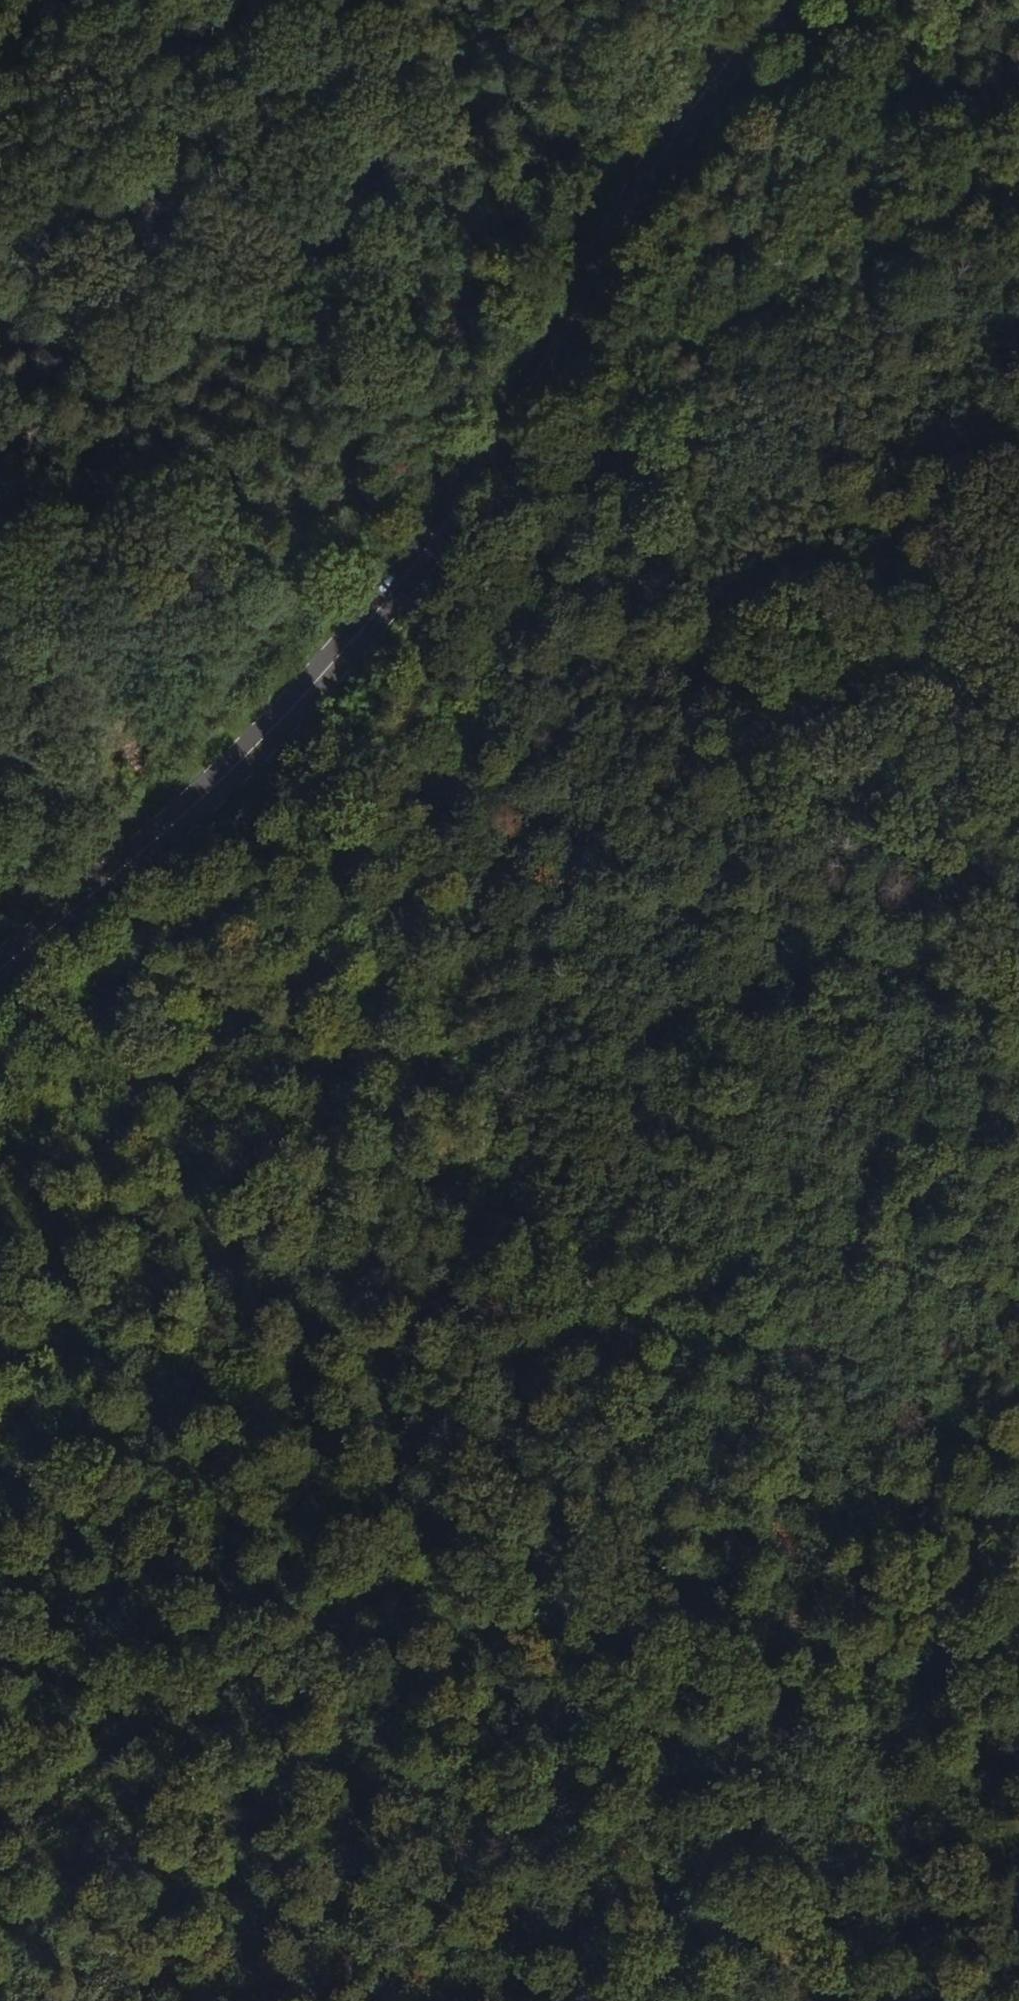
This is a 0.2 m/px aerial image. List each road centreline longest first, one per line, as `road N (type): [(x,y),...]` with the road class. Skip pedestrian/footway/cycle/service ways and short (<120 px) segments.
road 1 (secondary): [(0,970),(160,839),(373,625),(469,505),(723,93),(801,0)]

